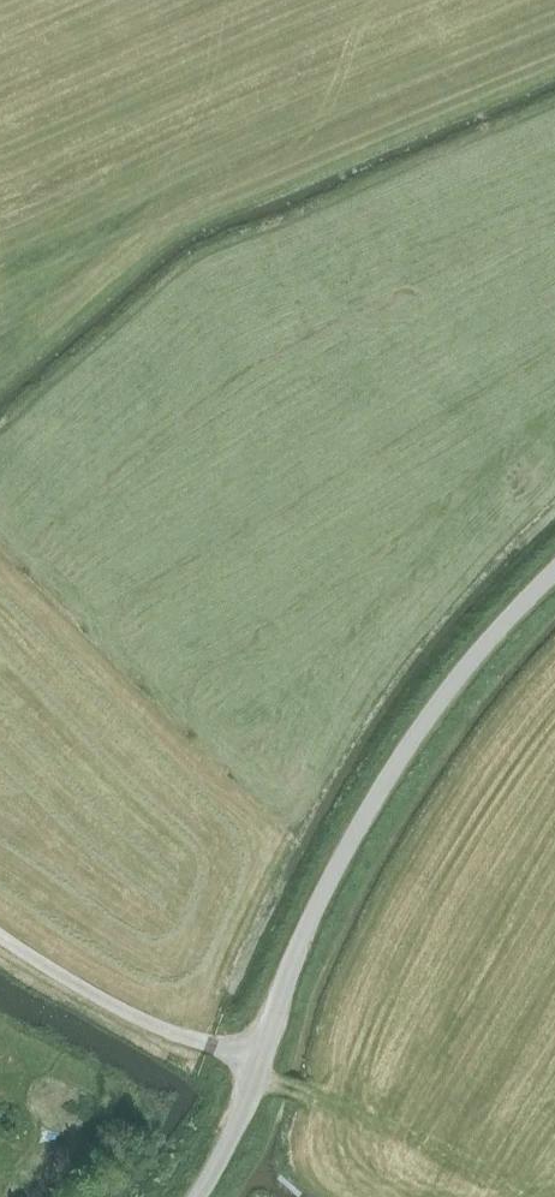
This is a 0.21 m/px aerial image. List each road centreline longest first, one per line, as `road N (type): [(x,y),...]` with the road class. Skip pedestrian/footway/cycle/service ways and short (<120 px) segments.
road 1 (unclassified): [(195,1196),(261,1064),(297,951),(345,848),(451,685),(554,568)]

